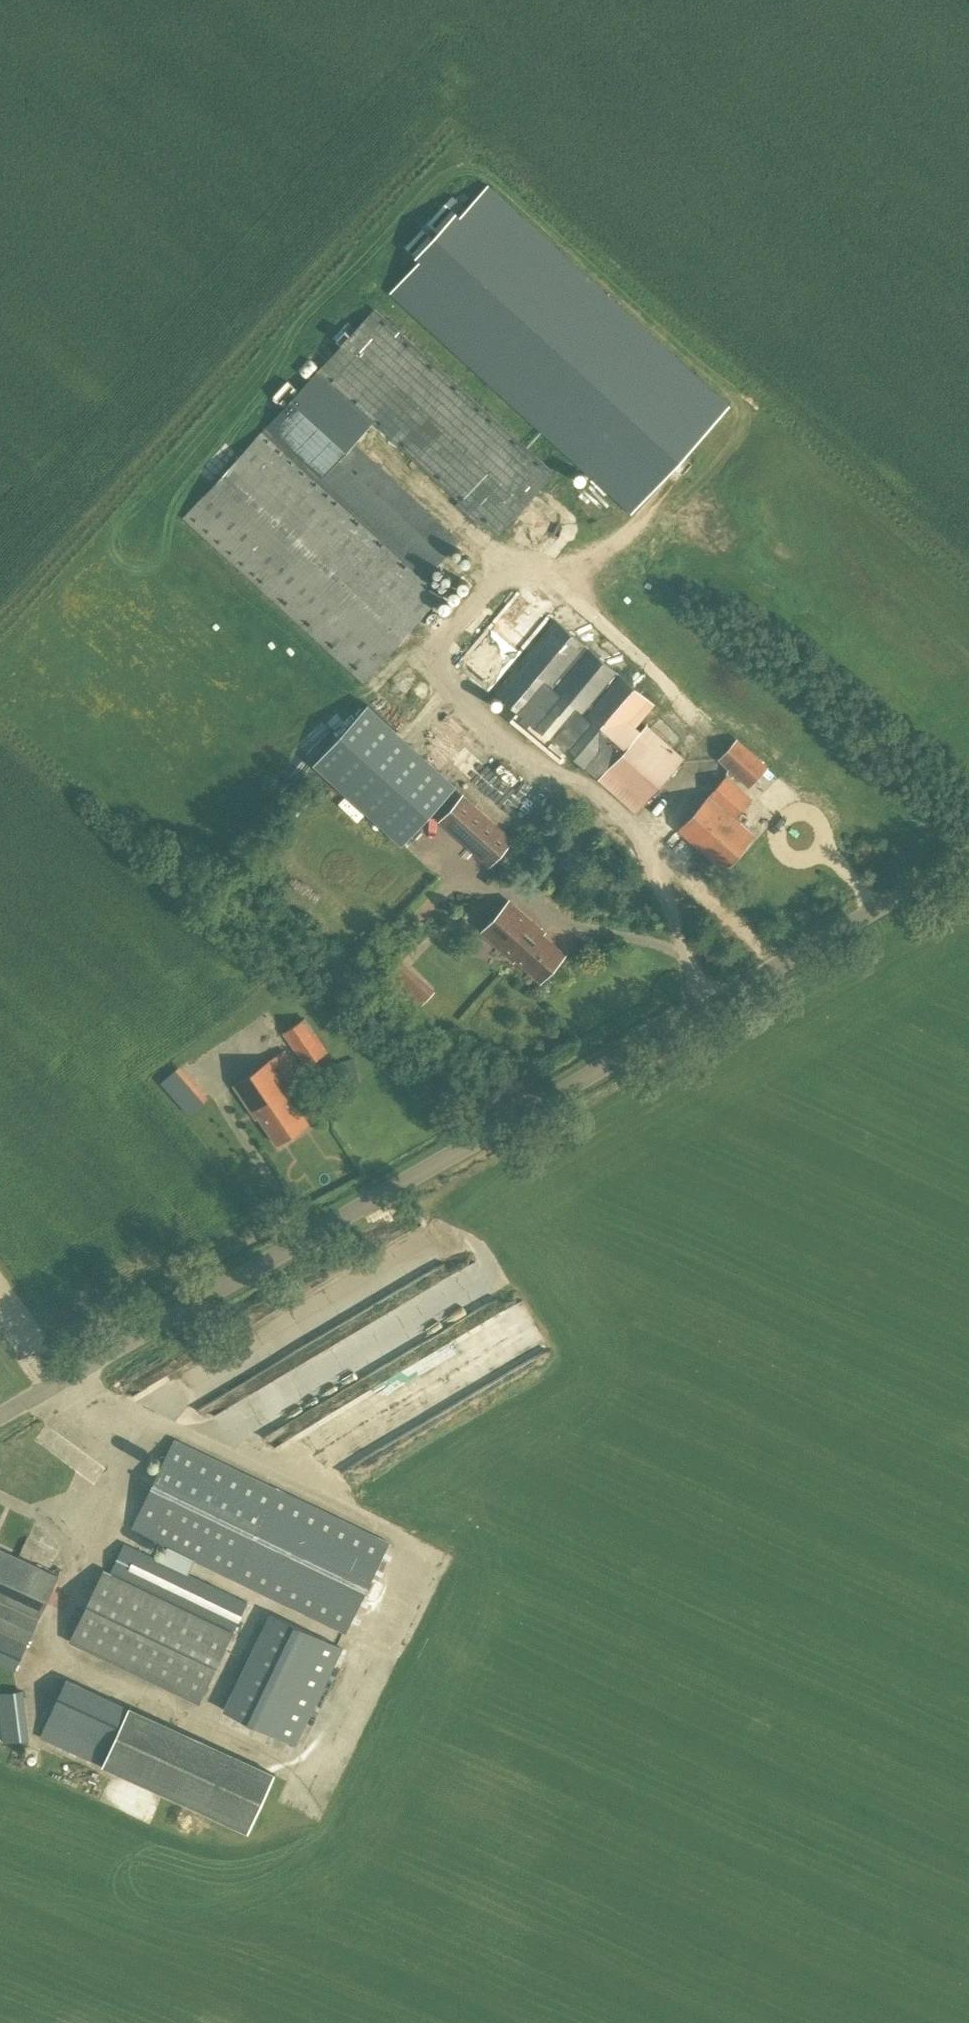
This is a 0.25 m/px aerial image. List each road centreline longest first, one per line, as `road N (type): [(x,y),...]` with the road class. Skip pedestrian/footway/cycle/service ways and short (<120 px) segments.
road 1 (unclassified): [(0,1412),(968,853)]

